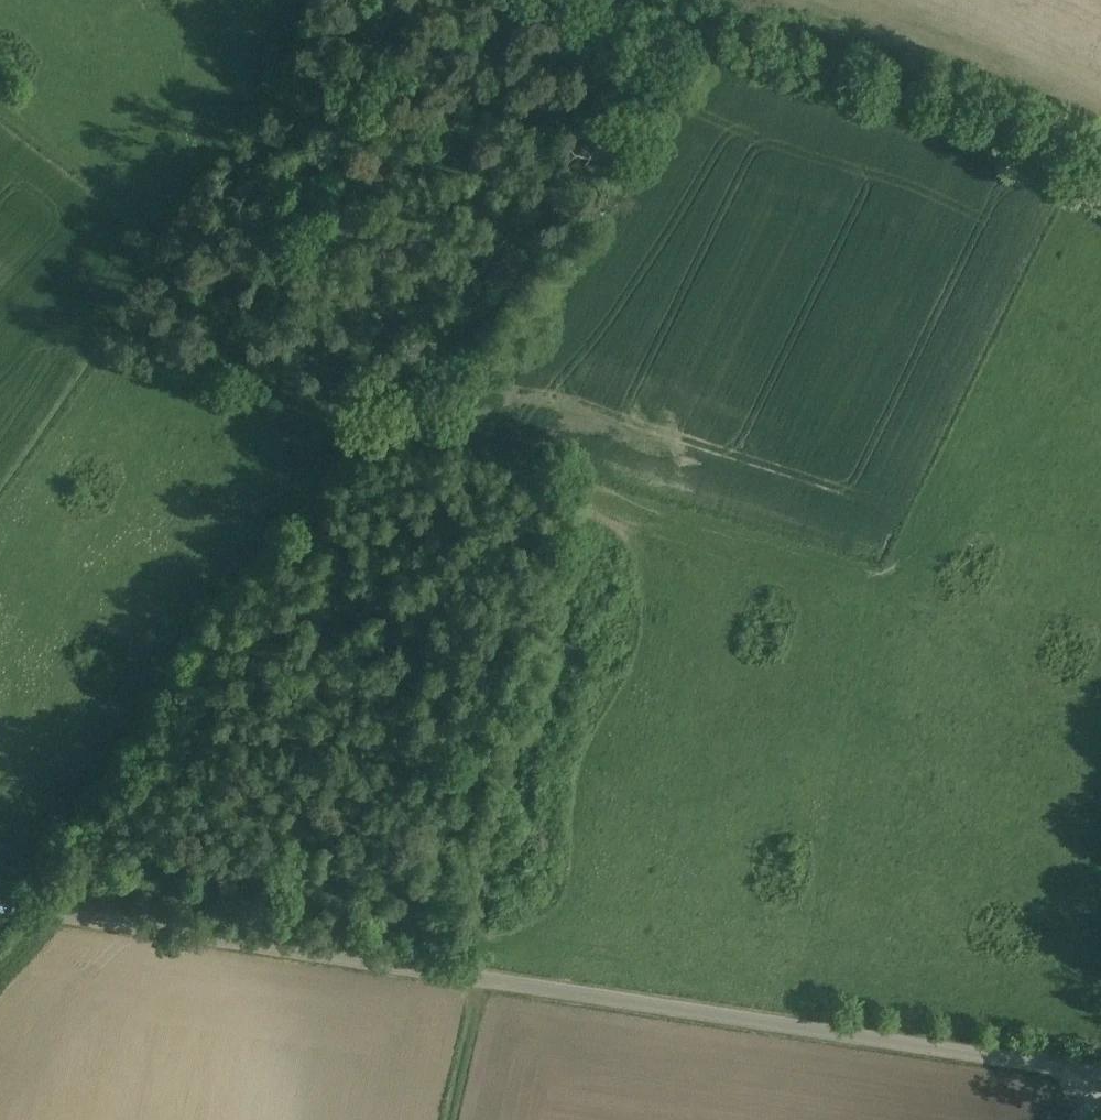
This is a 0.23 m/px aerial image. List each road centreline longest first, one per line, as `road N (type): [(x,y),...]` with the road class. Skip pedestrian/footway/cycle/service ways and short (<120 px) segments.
road 1 (unclassified): [(1100,1081),(1071,1069),(0,905)]
road 2 (track): [(1100,199),(1023,170),(915,112),(754,65),(645,0)]
road 3 (track): [(447,1119),(478,978)]

